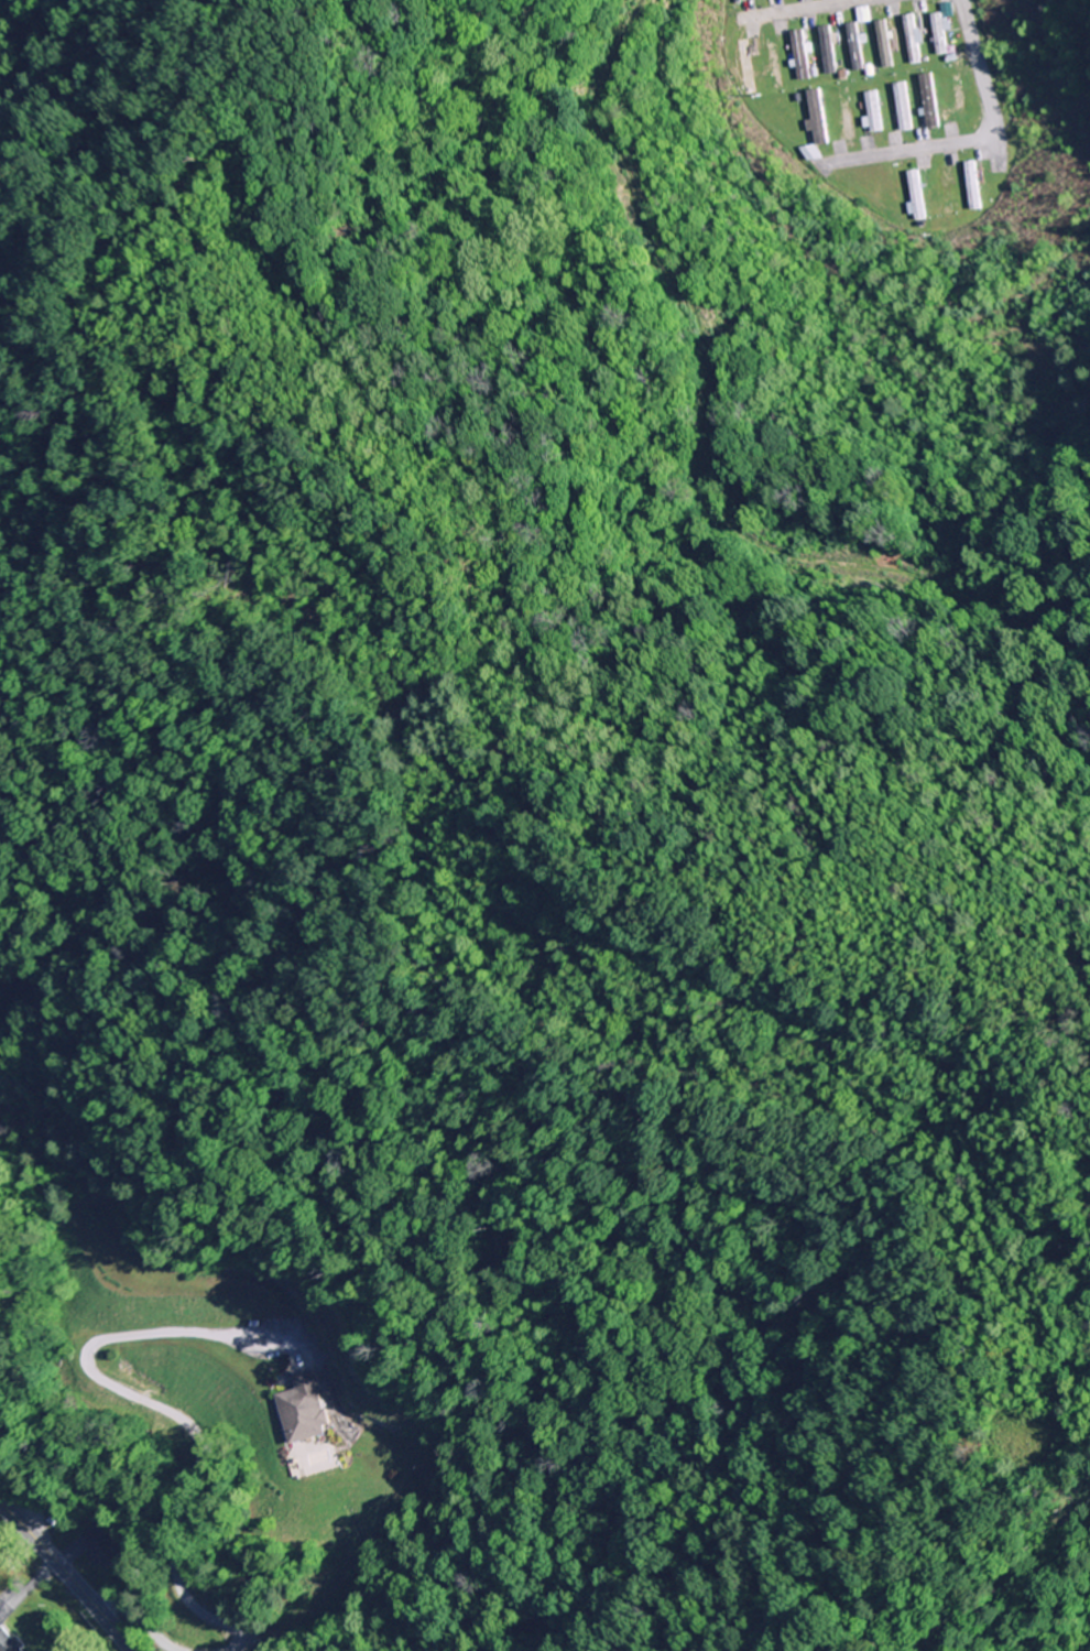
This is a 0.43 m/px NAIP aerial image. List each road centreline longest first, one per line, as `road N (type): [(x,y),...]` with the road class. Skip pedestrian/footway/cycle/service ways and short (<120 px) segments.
road 1 (primary): [(129,1650),(74,1581),(0,1508)]
road 2 (residential): [(961,0),(1000,172)]

